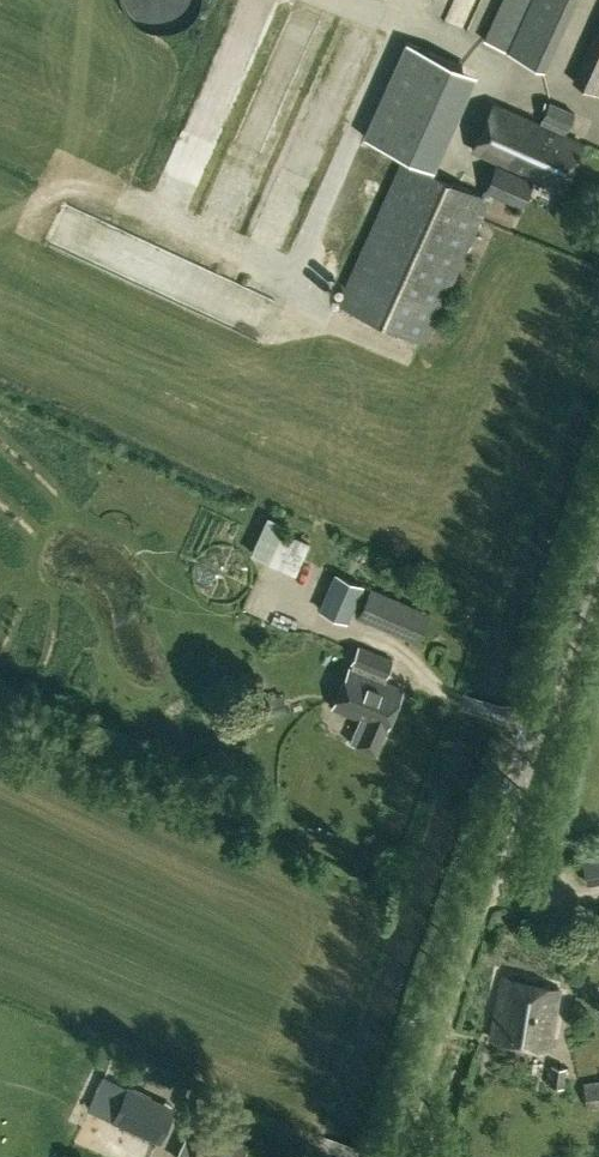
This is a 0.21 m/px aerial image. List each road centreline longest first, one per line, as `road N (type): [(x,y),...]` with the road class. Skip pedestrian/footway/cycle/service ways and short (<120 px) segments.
road 1 (tertiary): [(392,1156),(598,533)]

